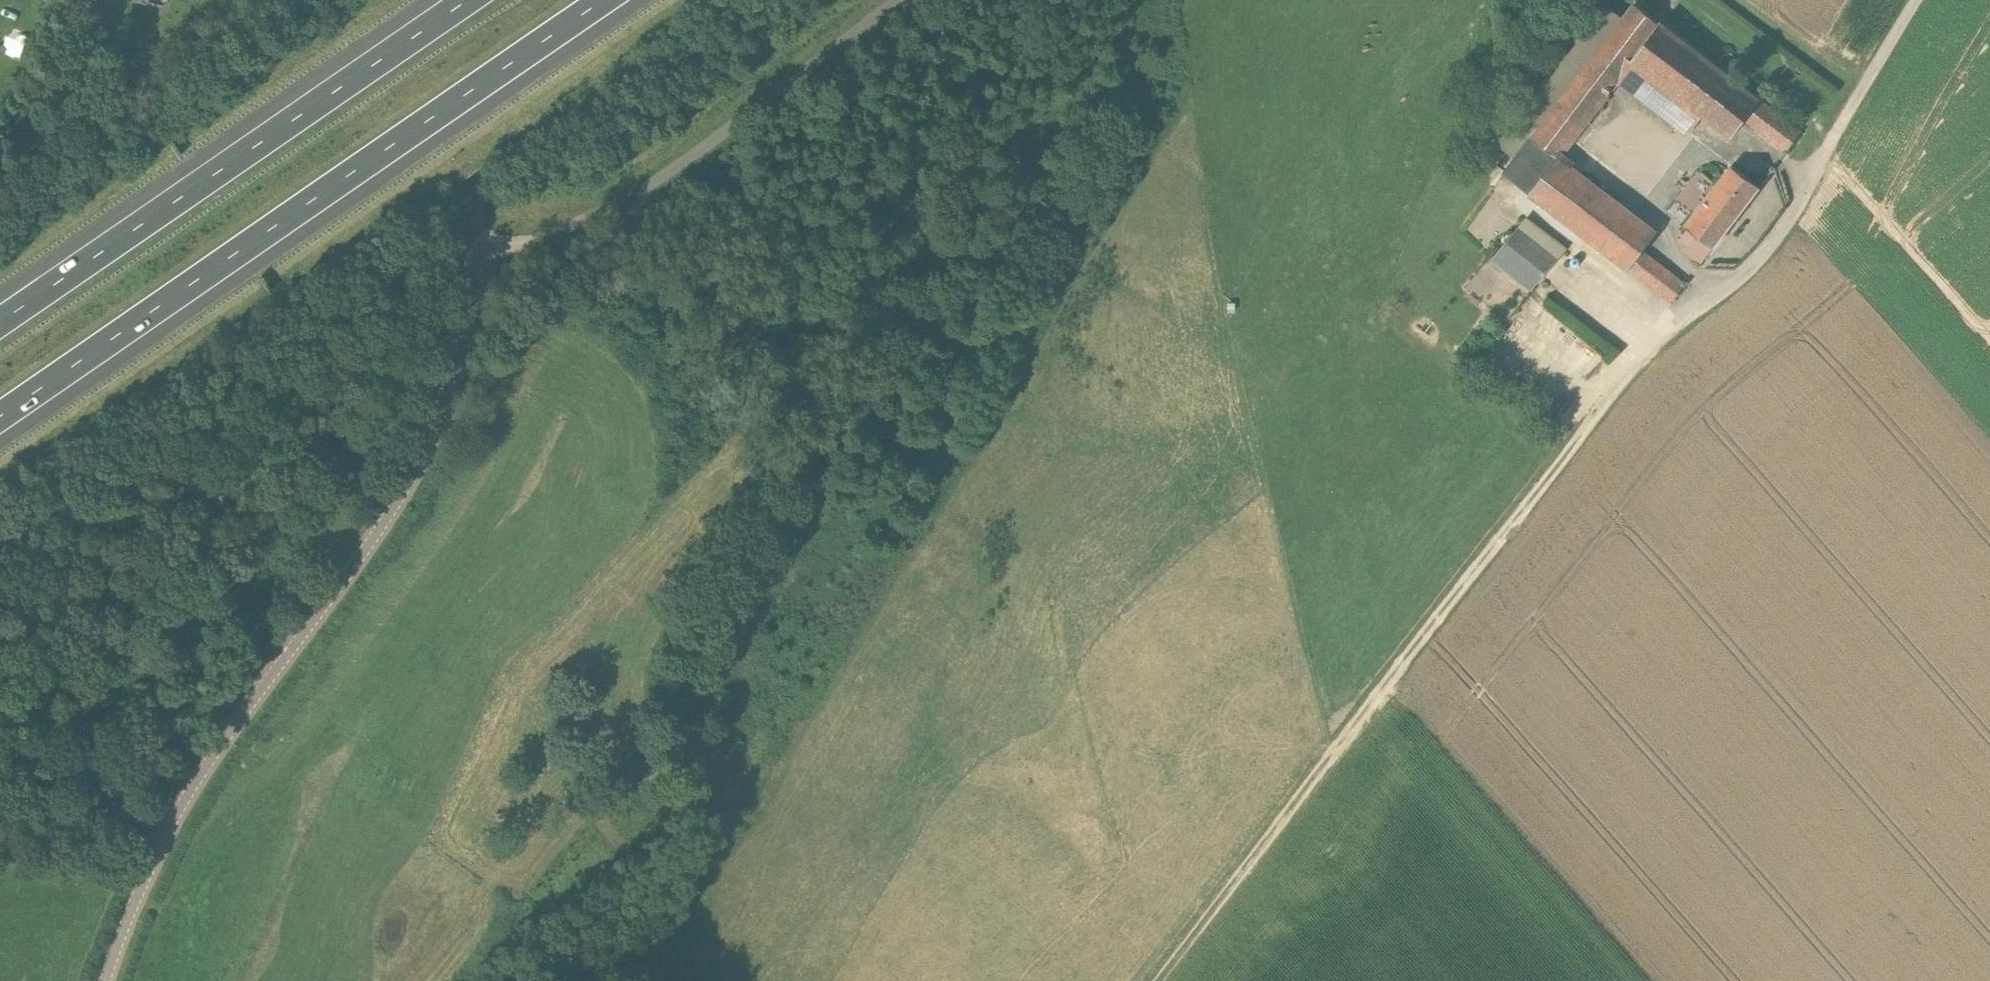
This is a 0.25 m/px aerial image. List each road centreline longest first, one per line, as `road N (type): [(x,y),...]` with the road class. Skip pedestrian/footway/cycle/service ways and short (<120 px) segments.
road 1 (track): [(1156,980),(1566,455),(1691,318)]
road 2 (unclassified): [(106,980),(158,853),(199,779),(382,526),(422,455),(455,372),(472,249)]
road 3 (motorway): [(0,426),(625,0)]
road 4 (motorway): [(455,0),(0,310)]
road 5 (unclassified): [(898,0),(608,212),(543,241),(472,249)]
road 6 (unclassified): [(472,249),(461,0)]

